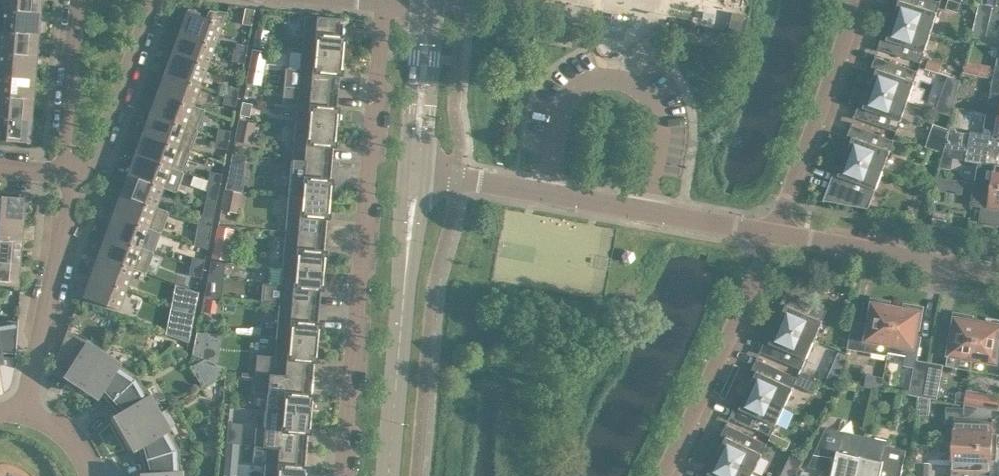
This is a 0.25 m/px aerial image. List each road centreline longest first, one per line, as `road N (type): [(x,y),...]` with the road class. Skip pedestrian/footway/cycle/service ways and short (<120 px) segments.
road 1 (residential): [(381,0),(336,475)]
road 2 (residential): [(772,236),(413,170)]
road 3 (tertiary): [(413,170),(388,475)]
road 4 (residential): [(667,475),(772,236)]
road 5 (residential): [(772,236),(854,0)]
road 6 (residential): [(998,274),(772,236)]
road 7 (residential): [(74,178),(154,0)]
road 8 (residential): [(67,0),(50,177)]
road 9 (residential): [(20,409),(54,235)]
road 10 (tertiary): [(428,0),(413,170)]

